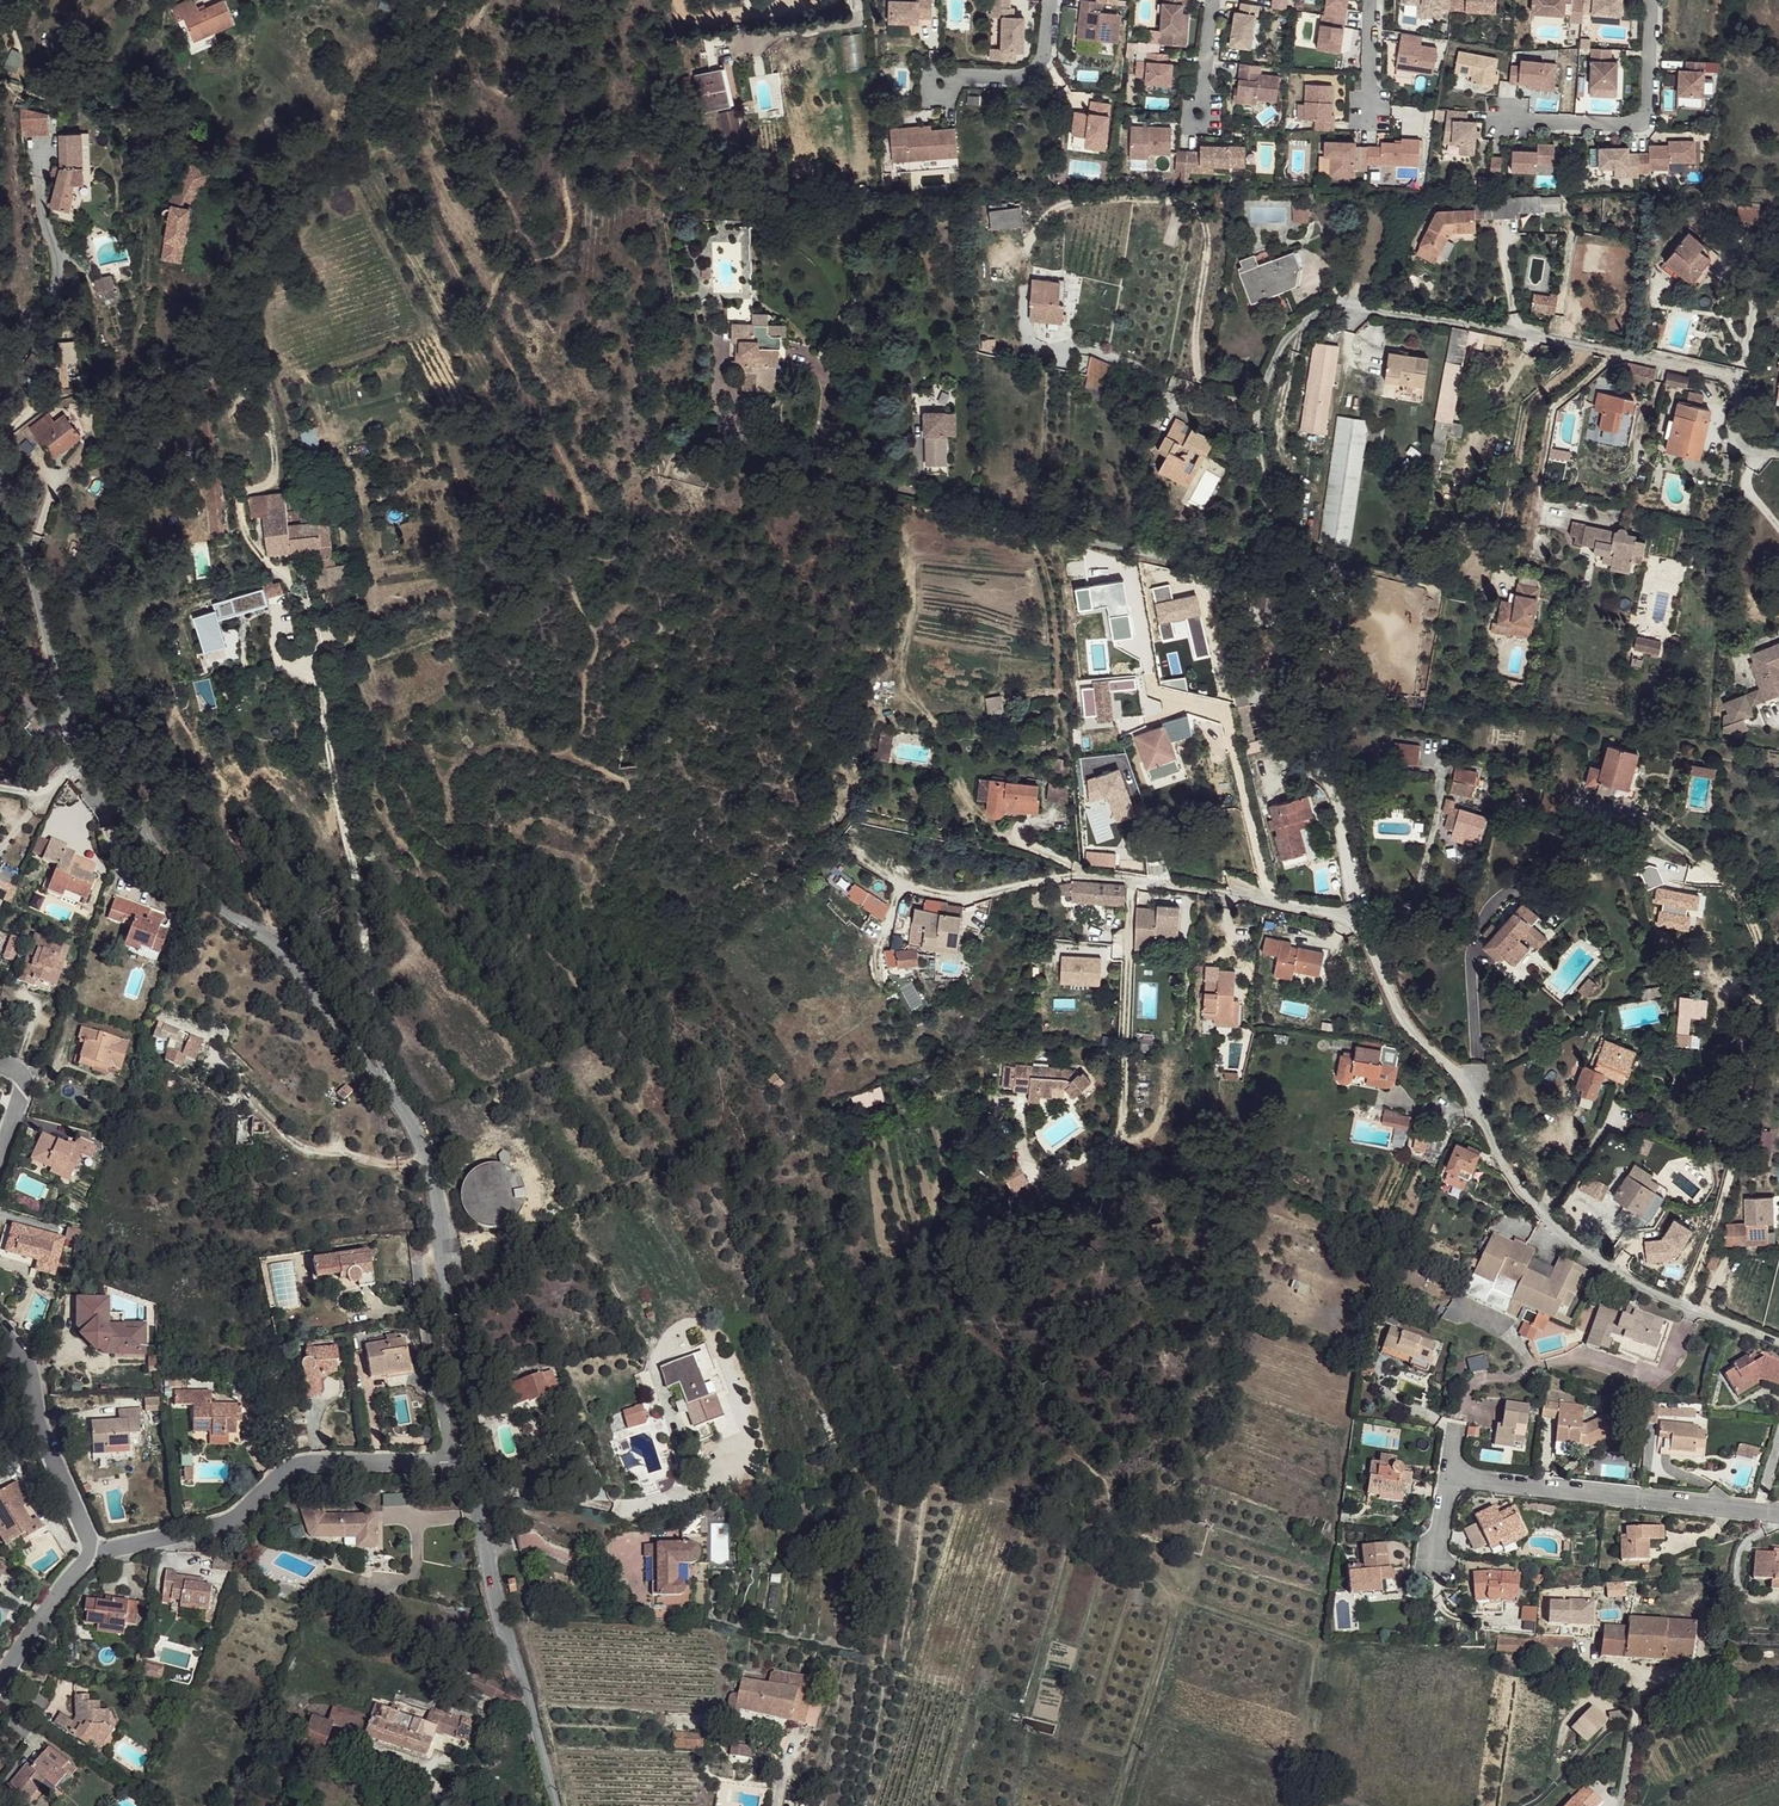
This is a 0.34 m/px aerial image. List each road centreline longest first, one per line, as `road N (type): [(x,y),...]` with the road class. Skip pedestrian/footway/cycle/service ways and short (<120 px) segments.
road 1 (residential): [(466,1461),(448,1323),(450,1272),(433,1183),(405,1121),(307,986),(242,923),(176,882),(80,755),(0,484)]
road 2 (residential): [(1008,890),(1083,874),(1340,918),(1367,938),(1407,1023),(1463,1078),(1506,1168),(1558,1229),(1641,1288),(1778,1344)]
road 3 (residential): [(1347,309),(1530,326),(1726,373),(1743,379),(1739,434),(1778,454)]
road 4 (residential): [(466,1461),(305,1464),(271,1482),(245,1513),(95,1554)]
road 5 (residential): [(555,1805),(466,1461)]
road 6 (residential): [(1448,1474),(1778,1512)]
road 7 (residential): [(1508,119),(1637,119),(1648,96),(1650,0)]
road 8 (residential): [(95,1554),(34,1415),(32,1381),(0,1331)]
road 9 (residential): [(939,83),(1037,65),(1050,0)]
road 10 (residential): [(95,1554),(68,1579),(0,1681)]
road 11 (residential): [(1621,1805),(1643,1674)]

